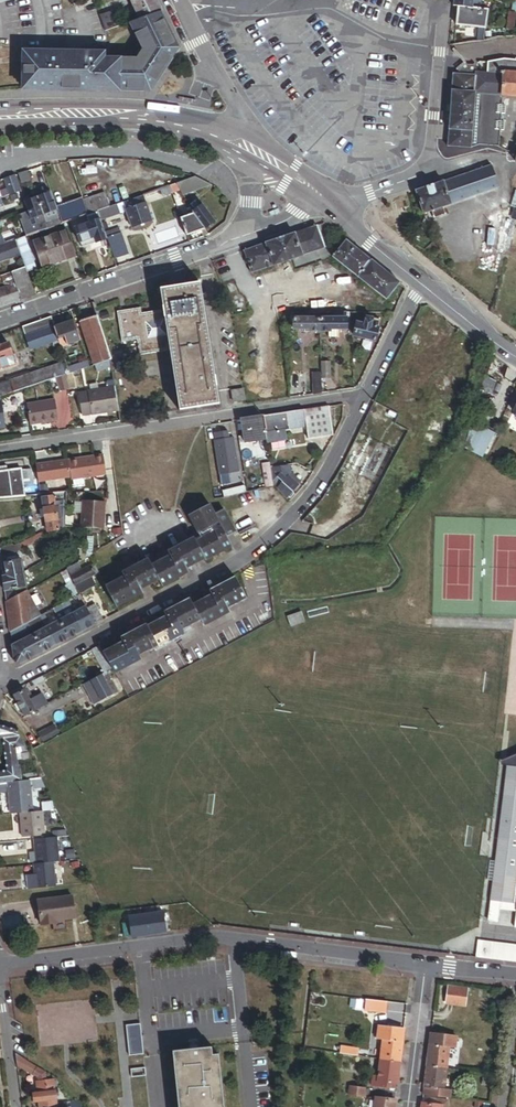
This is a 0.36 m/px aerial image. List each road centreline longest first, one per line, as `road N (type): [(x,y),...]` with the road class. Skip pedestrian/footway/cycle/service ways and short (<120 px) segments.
road 1 (residential): [(368,394),(319,489),(280,534),(0,685)]
road 2 (residential): [(426,964),(219,936),(0,964)]
road 3 (residential): [(368,394),(0,449)]
road 4 (residential): [(444,9),(434,169),(331,207)]
road 5 (residential): [(0,324),(252,233)]
road 6 (primary): [(0,115),(151,117),(244,146)]
road 7 (residential): [(244,146),(238,109),(178,0)]
road 8 (residential): [(409,1106),(426,964)]
road 9 (primary): [(515,357),(417,280)]
road 10 (residential): [(417,280),(368,394)]

